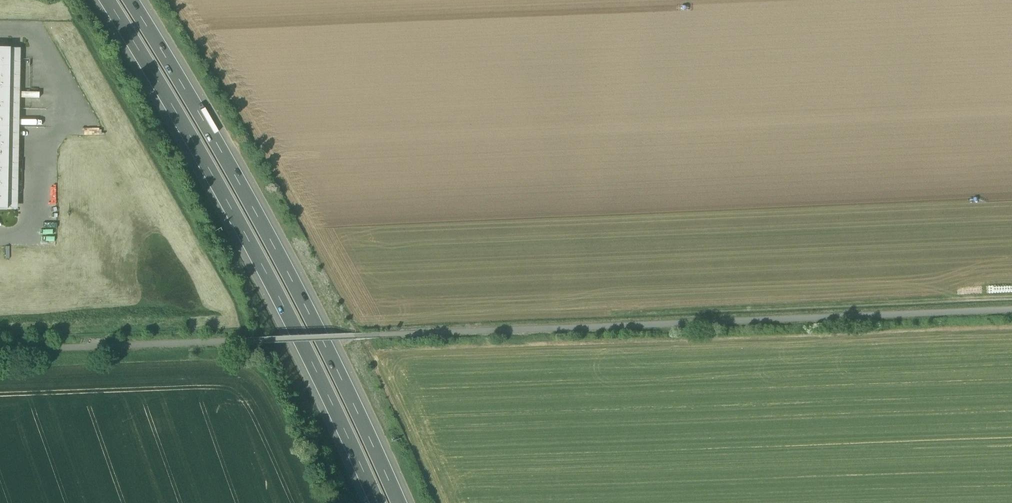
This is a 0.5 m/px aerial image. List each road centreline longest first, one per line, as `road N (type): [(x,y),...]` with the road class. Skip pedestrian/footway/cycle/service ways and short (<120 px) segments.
road 1 (motorway): [(399,502),(300,295),(130,0)]
road 2 (motorway): [(109,0),(284,306),(378,502)]

